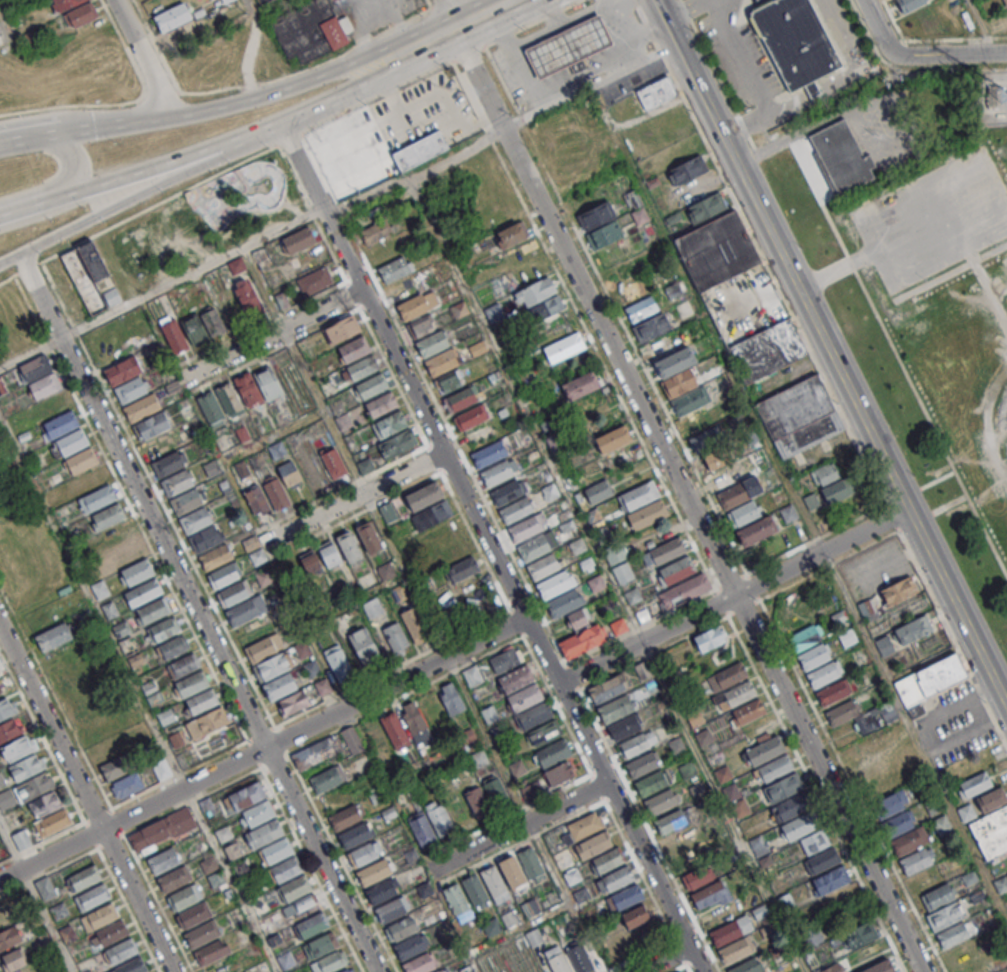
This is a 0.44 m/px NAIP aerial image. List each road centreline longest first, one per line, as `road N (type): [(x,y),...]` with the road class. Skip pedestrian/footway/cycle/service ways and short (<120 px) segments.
road 1 (residential): [(922,971),(507,128)]
road 2 (secondary): [(1006,698),(688,57)]
road 3 (residential): [(563,682),(285,123)]
road 4 (residential): [(0,881),(530,617)]
road 5 (residential): [(270,746),(30,267),(32,249)]
road 6 (residential): [(178,971),(0,615)]
road 7 (residential): [(563,682),(913,509)]
road 8 (residential): [(701,971),(563,682)]
road 9 (secondary): [(0,264),(227,156),(249,138)]
road 10 (residential): [(383,971),(270,746)]
road 11 (primary): [(50,196),(249,138)]
road 12 (residential): [(182,379),(366,288)]
road 13 (residential): [(265,544),(448,452)]
road 14 (residential): [(426,873),(607,783)]
road 15 (primary): [(249,138),(358,89),(386,64)]
road 16 (primary): [(386,64),(348,65),(258,97)]
road 17 (primary): [(258,97),(128,122)]
road 18 (residential): [(178,117),(121,0)]

